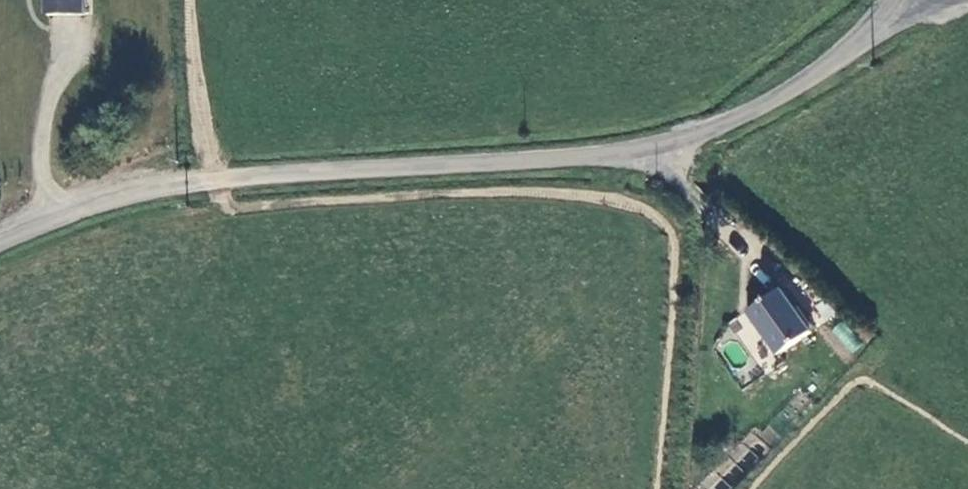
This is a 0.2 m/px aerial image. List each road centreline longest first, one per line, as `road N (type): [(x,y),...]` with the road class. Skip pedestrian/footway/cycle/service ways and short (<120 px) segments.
road 1 (unclassified): [(0,251),(85,213),(205,182),(658,146),(734,118),(814,72),(892,0)]
road 2 (track): [(205,182),(240,211),(568,192),(657,215),(676,238),(658,488)]
road 3 (track): [(752,488),(859,380),(967,443)]
road 4 (track): [(205,182),(192,0)]

